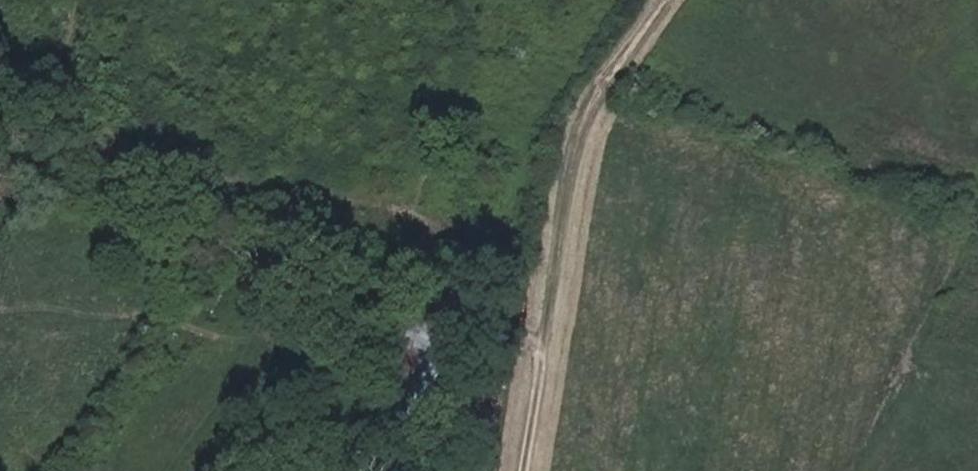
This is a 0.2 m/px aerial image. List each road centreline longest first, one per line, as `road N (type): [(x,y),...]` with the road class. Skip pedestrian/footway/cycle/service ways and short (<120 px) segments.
road 1 (residential): [(546,470),(609,128),(694,0)]

